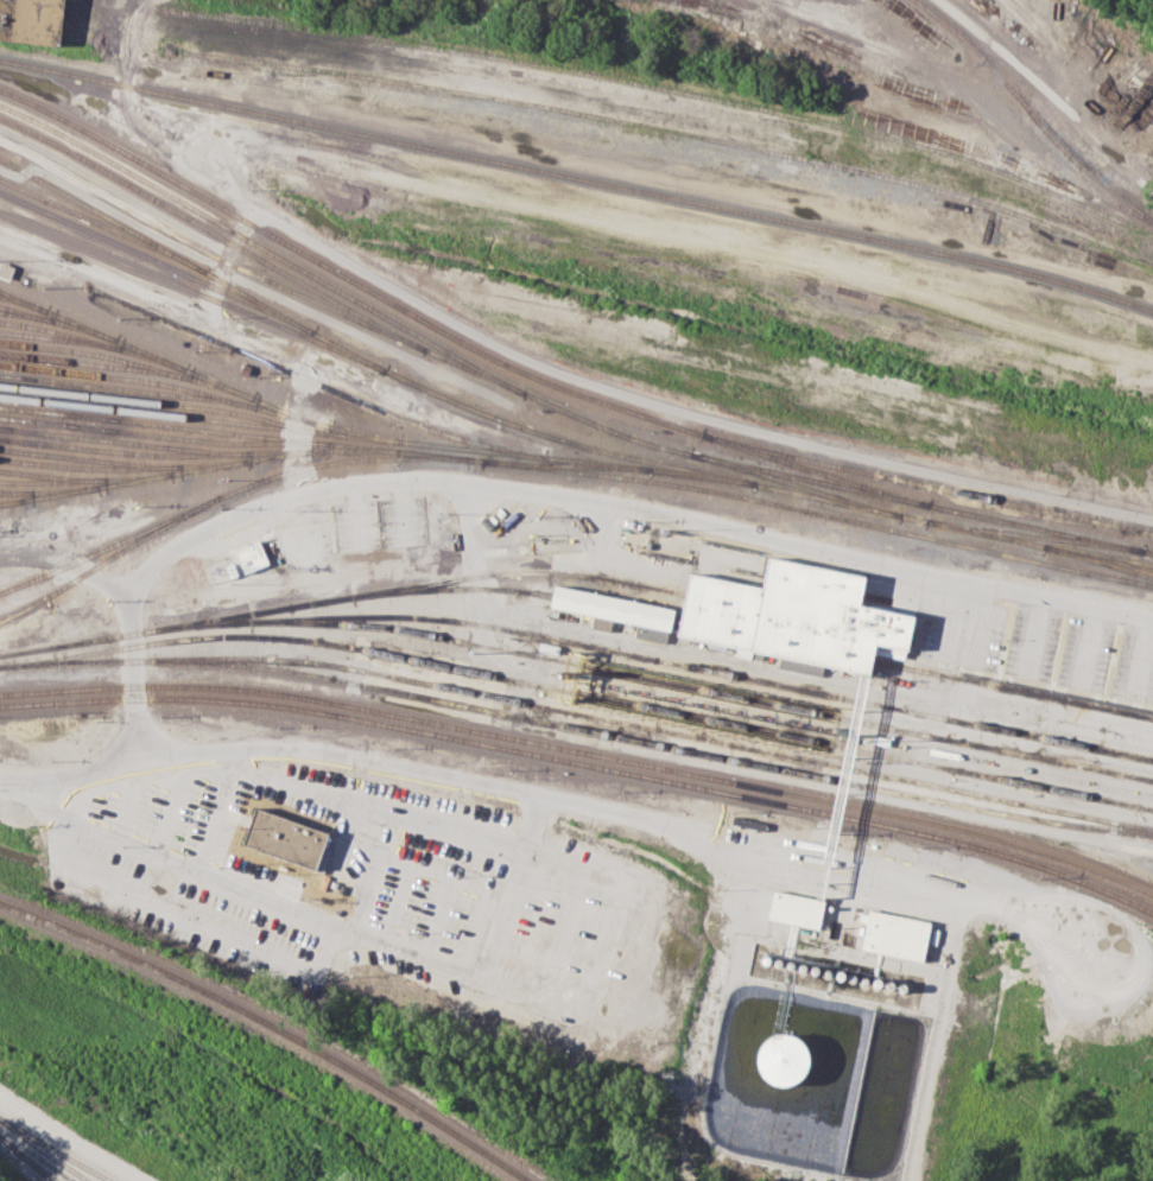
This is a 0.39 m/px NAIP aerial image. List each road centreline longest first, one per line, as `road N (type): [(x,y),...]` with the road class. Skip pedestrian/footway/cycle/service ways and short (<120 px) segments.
road 1 (residential): [(0,790),(147,758),(243,750),(348,756),(957,884),(1053,920),(1088,951)]

